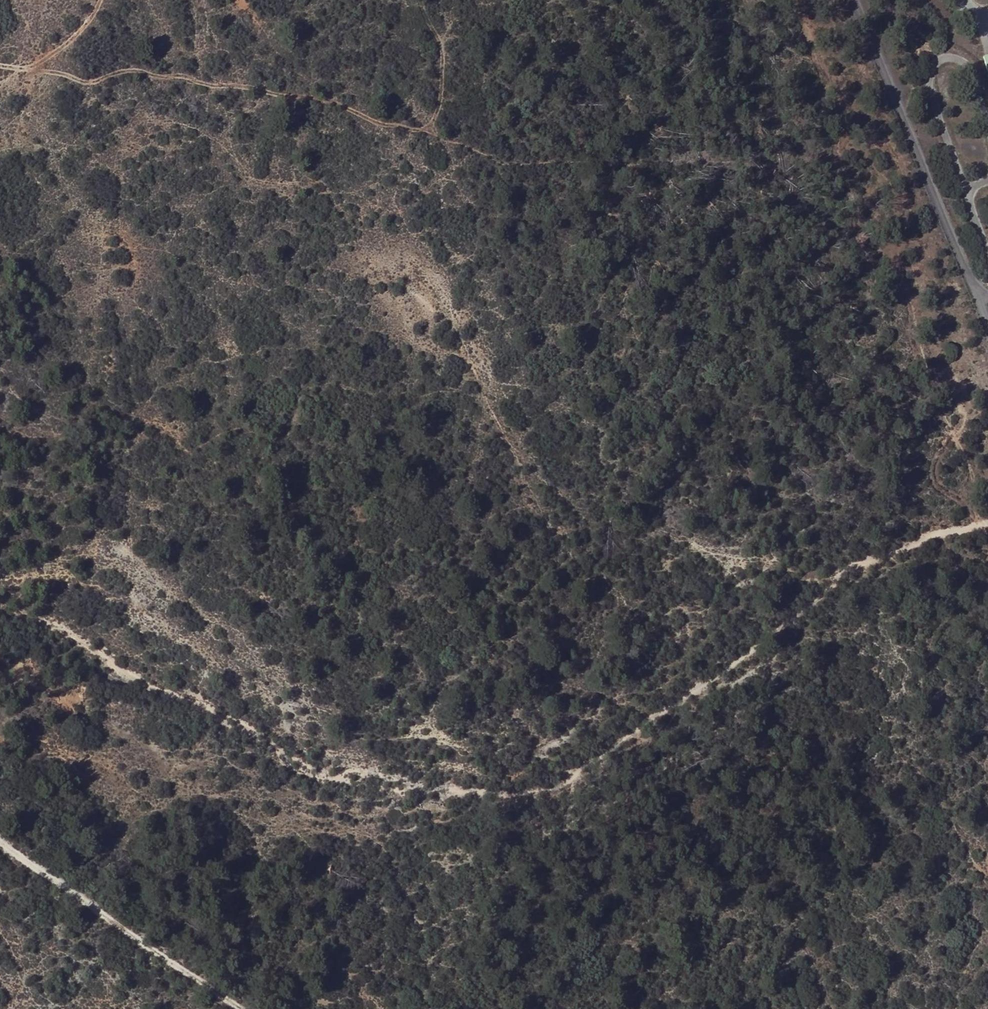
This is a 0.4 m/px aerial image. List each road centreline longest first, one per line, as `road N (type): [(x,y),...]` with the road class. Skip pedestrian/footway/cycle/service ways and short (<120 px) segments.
road 1 (track): [(0,62),(91,81),(150,69),(303,88),(358,116),(432,121),(443,92),(444,44),(423,0)]
road 2 (track): [(0,840),(244,1008)]

